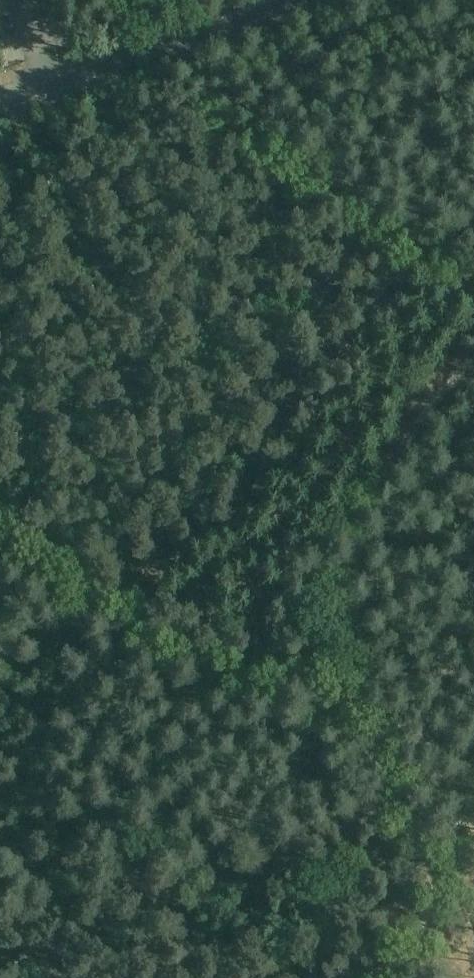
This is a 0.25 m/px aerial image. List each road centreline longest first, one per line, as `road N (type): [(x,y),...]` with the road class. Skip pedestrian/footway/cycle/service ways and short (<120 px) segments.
road 1 (tertiary): [(0,98),(269,0)]

